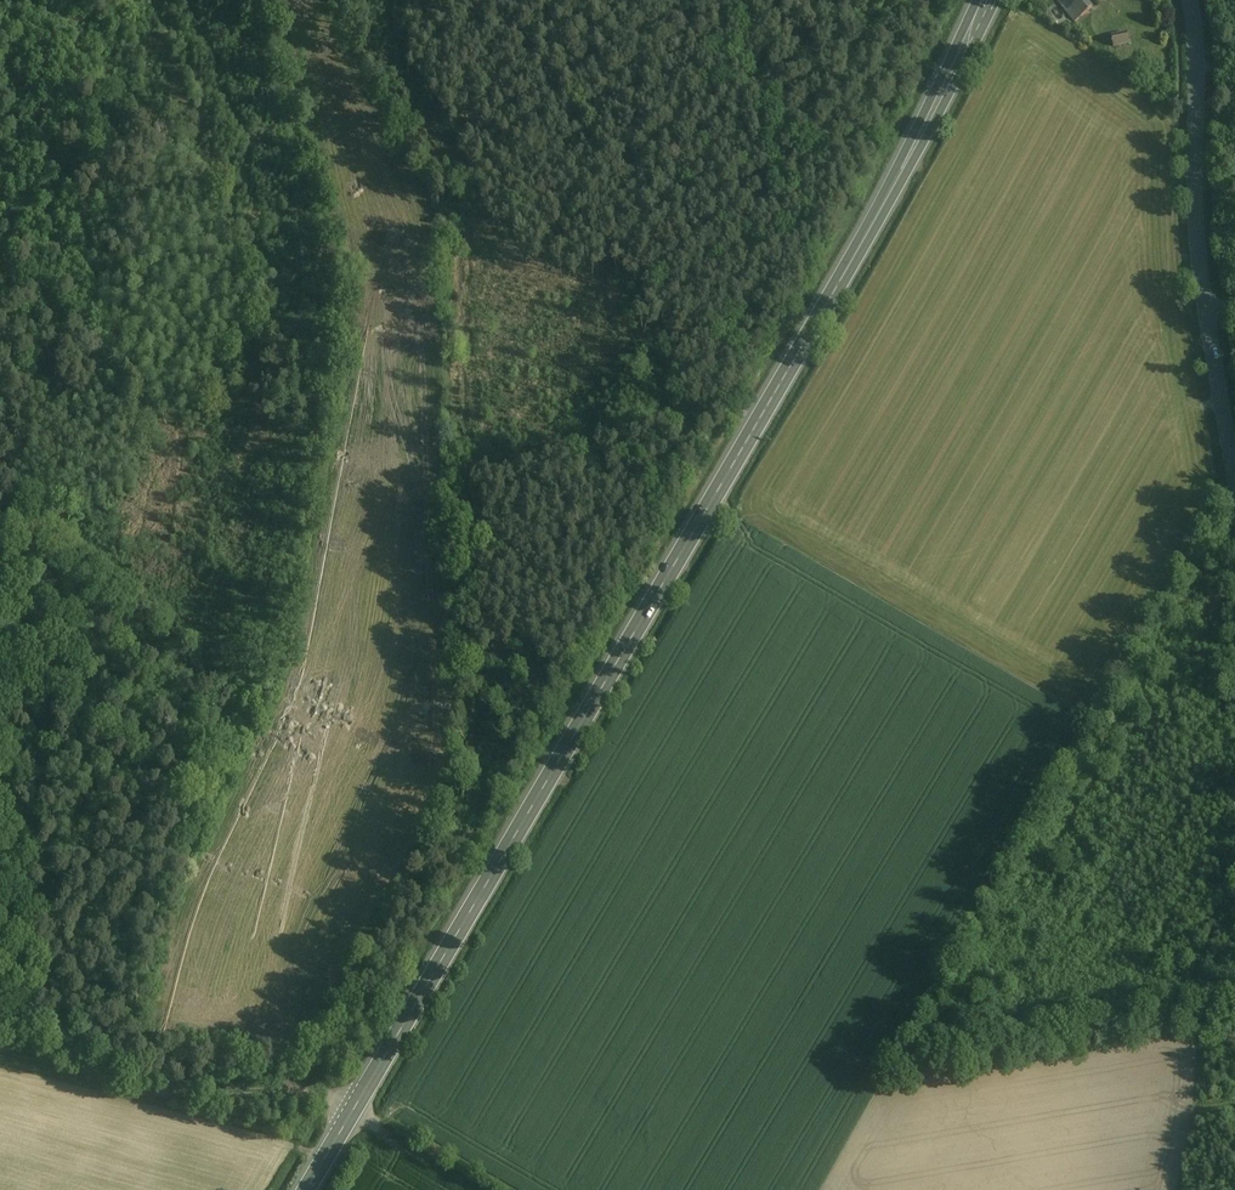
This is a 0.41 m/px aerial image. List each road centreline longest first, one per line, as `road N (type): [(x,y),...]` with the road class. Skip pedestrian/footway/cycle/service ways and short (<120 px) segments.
road 1 (secondary): [(988,0),(895,187),(307,1189)]
road 2 (tertiary): [(1189,0),(1205,308)]
road 3 (track): [(0,1051),(162,1092),(281,1088)]
road 4 (track): [(281,1088),(353,1111),(498,1189)]
road 5 (tertiary): [(1205,308),(1234,480)]

